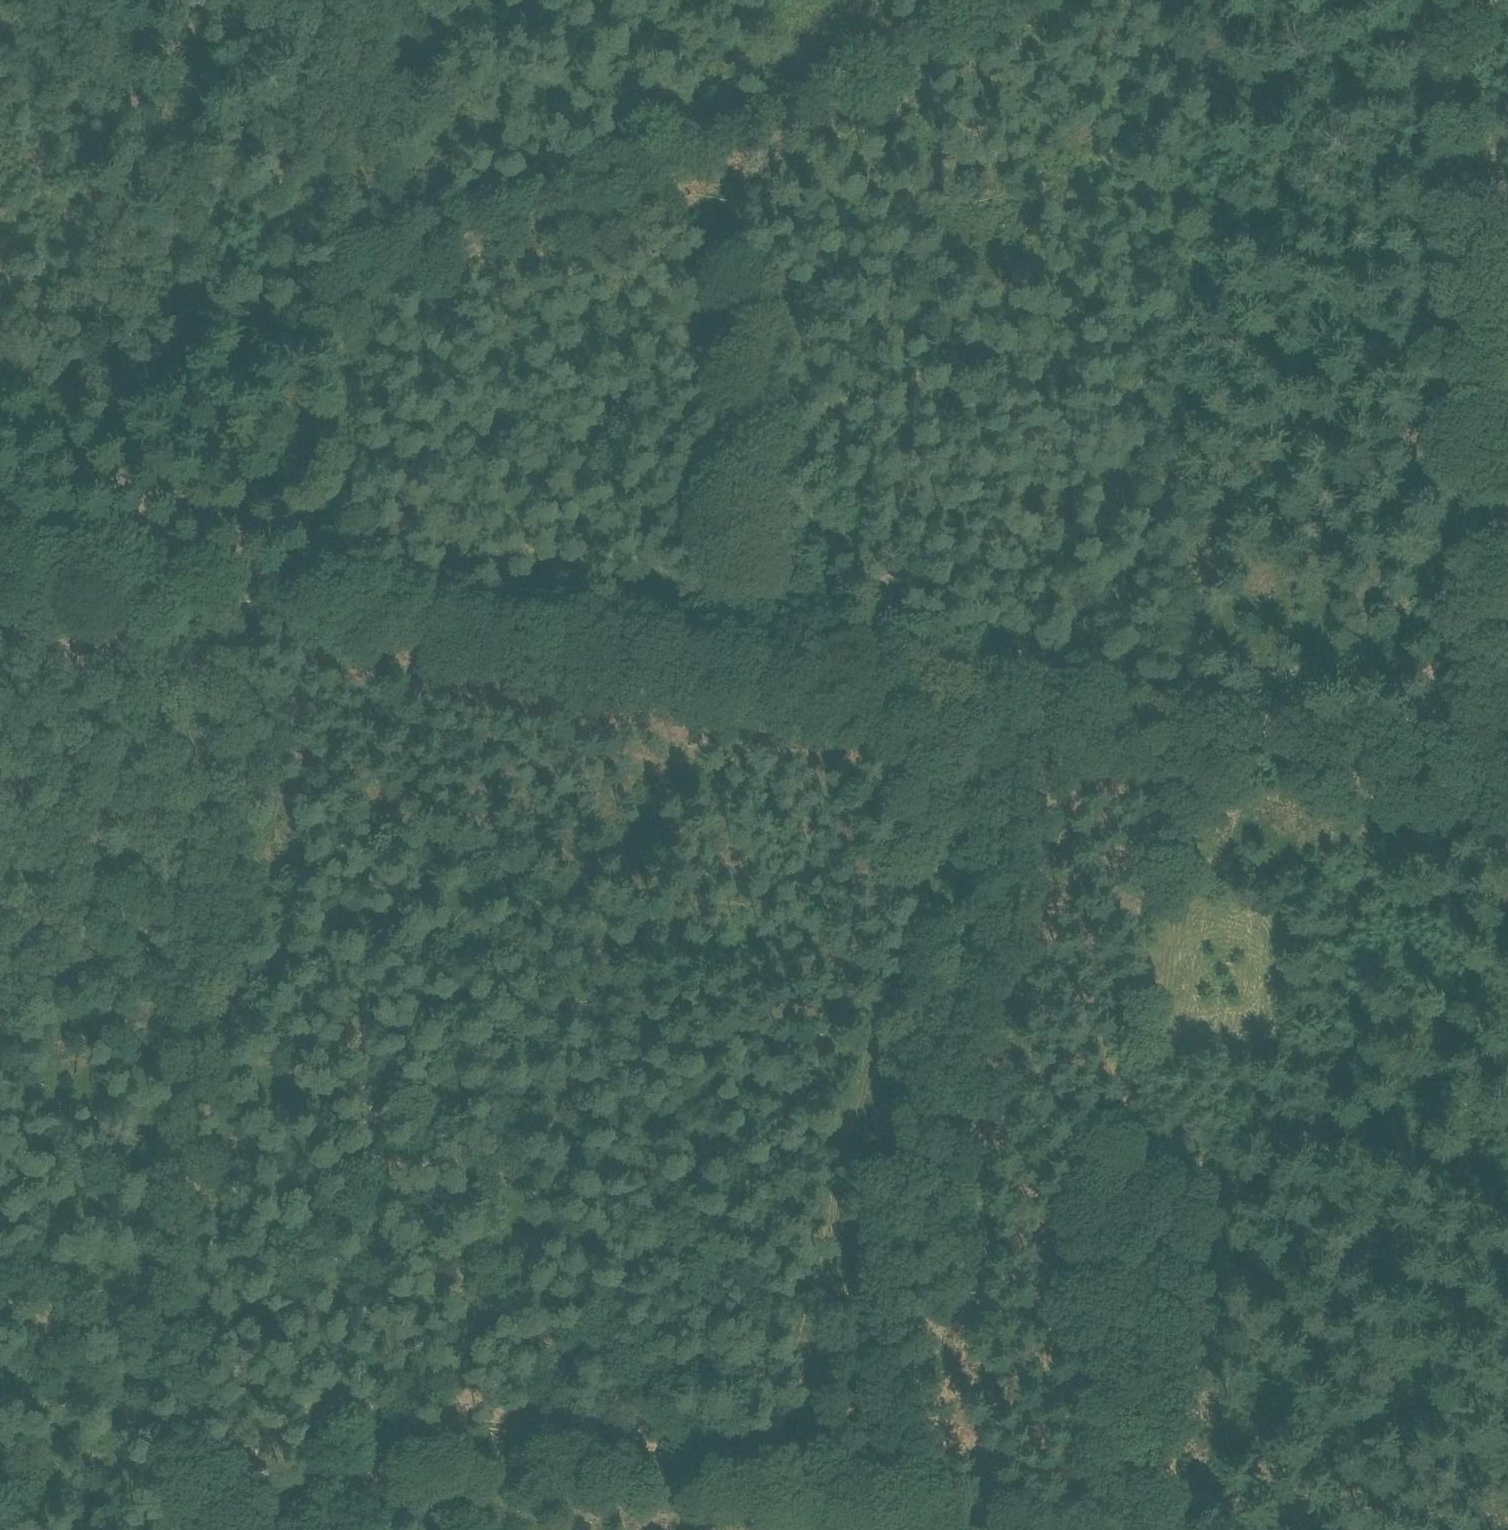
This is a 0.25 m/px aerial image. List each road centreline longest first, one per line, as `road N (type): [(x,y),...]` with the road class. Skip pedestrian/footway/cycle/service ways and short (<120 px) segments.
road 1 (track): [(1507,808),(0,583)]

